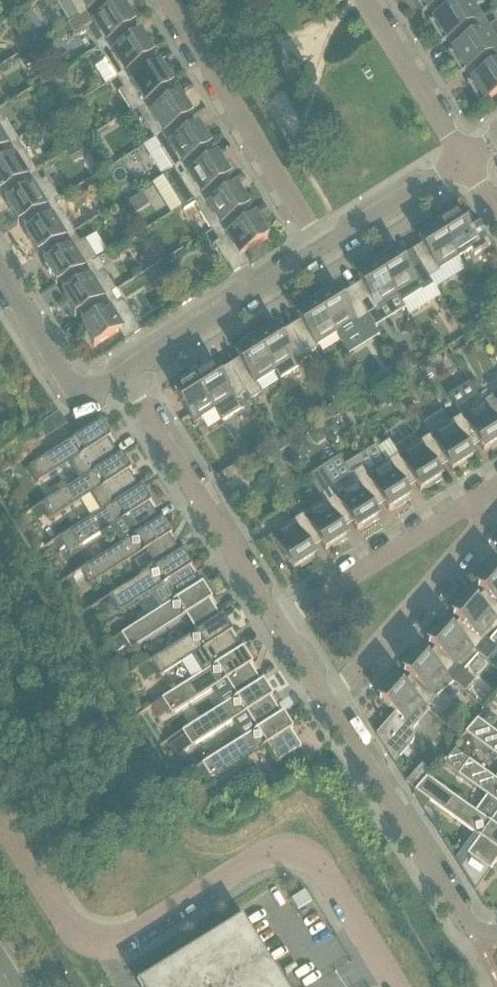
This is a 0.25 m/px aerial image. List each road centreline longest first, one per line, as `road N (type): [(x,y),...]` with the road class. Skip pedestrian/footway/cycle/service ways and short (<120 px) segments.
road 1 (unclassified): [(393,986),(319,859),(296,847),(266,850),(105,943),(80,935),(63,918),(0,822)]
road 2 (residential): [(323,254),(168,0)]
road 3 (residential): [(496,940),(478,942),(457,922),(328,713)]
road 4 (residential): [(276,627),(123,380)]
road 5 (residential): [(328,713),(496,515)]
road 6 (residential): [(276,627),(496,494)]
road 7 (residential): [(123,380),(323,254)]
road 8 (residential): [(464,164),(364,0)]
road 9 (residential): [(0,279),(68,388),(87,394),(123,380)]
road 10 (residential): [(323,254),(464,164)]

